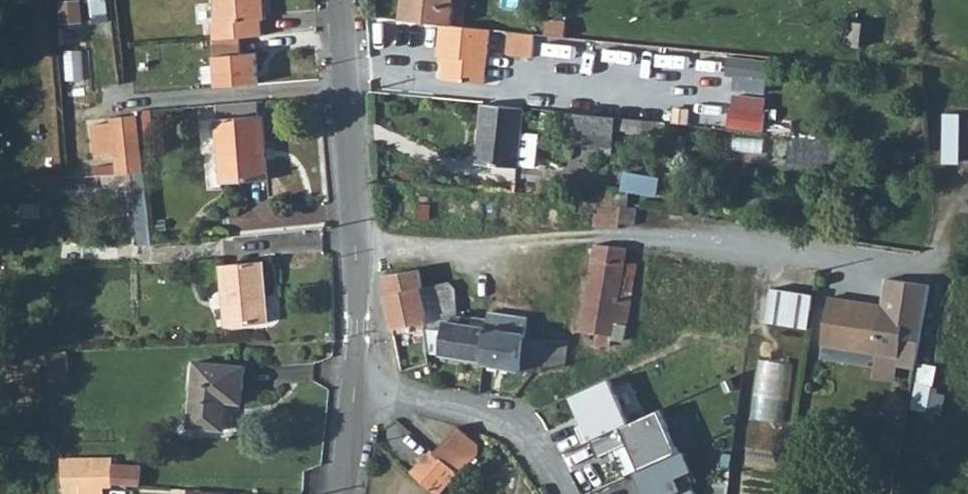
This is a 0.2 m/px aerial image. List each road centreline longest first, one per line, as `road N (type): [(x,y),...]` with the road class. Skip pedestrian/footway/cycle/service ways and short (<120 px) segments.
road 1 (residential): [(912,265),(699,239),(353,244)]
road 2 (residential): [(344,493),(357,376),(353,244)]
road 3 (residential): [(353,244),(343,0)]
road 4 (track): [(357,376),(506,421),(555,493)]

